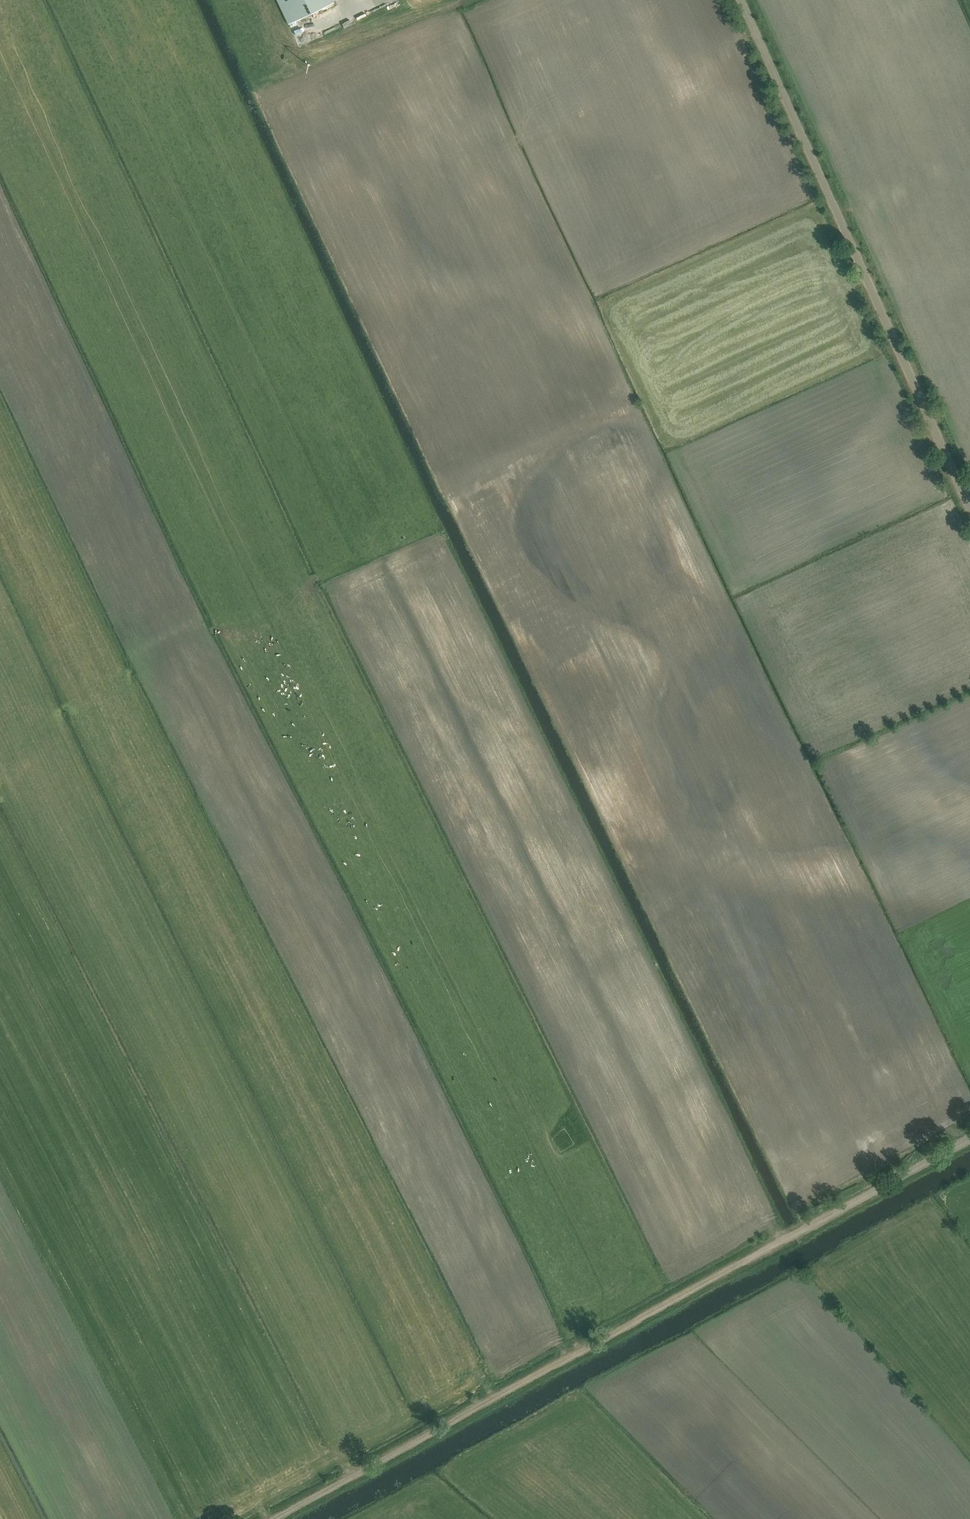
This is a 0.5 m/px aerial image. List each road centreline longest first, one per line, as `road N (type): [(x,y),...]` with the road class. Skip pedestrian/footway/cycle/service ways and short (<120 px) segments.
road 1 (track): [(269,1518),(969,1136)]
road 2 (unclassified): [(969,508),(742,0)]

